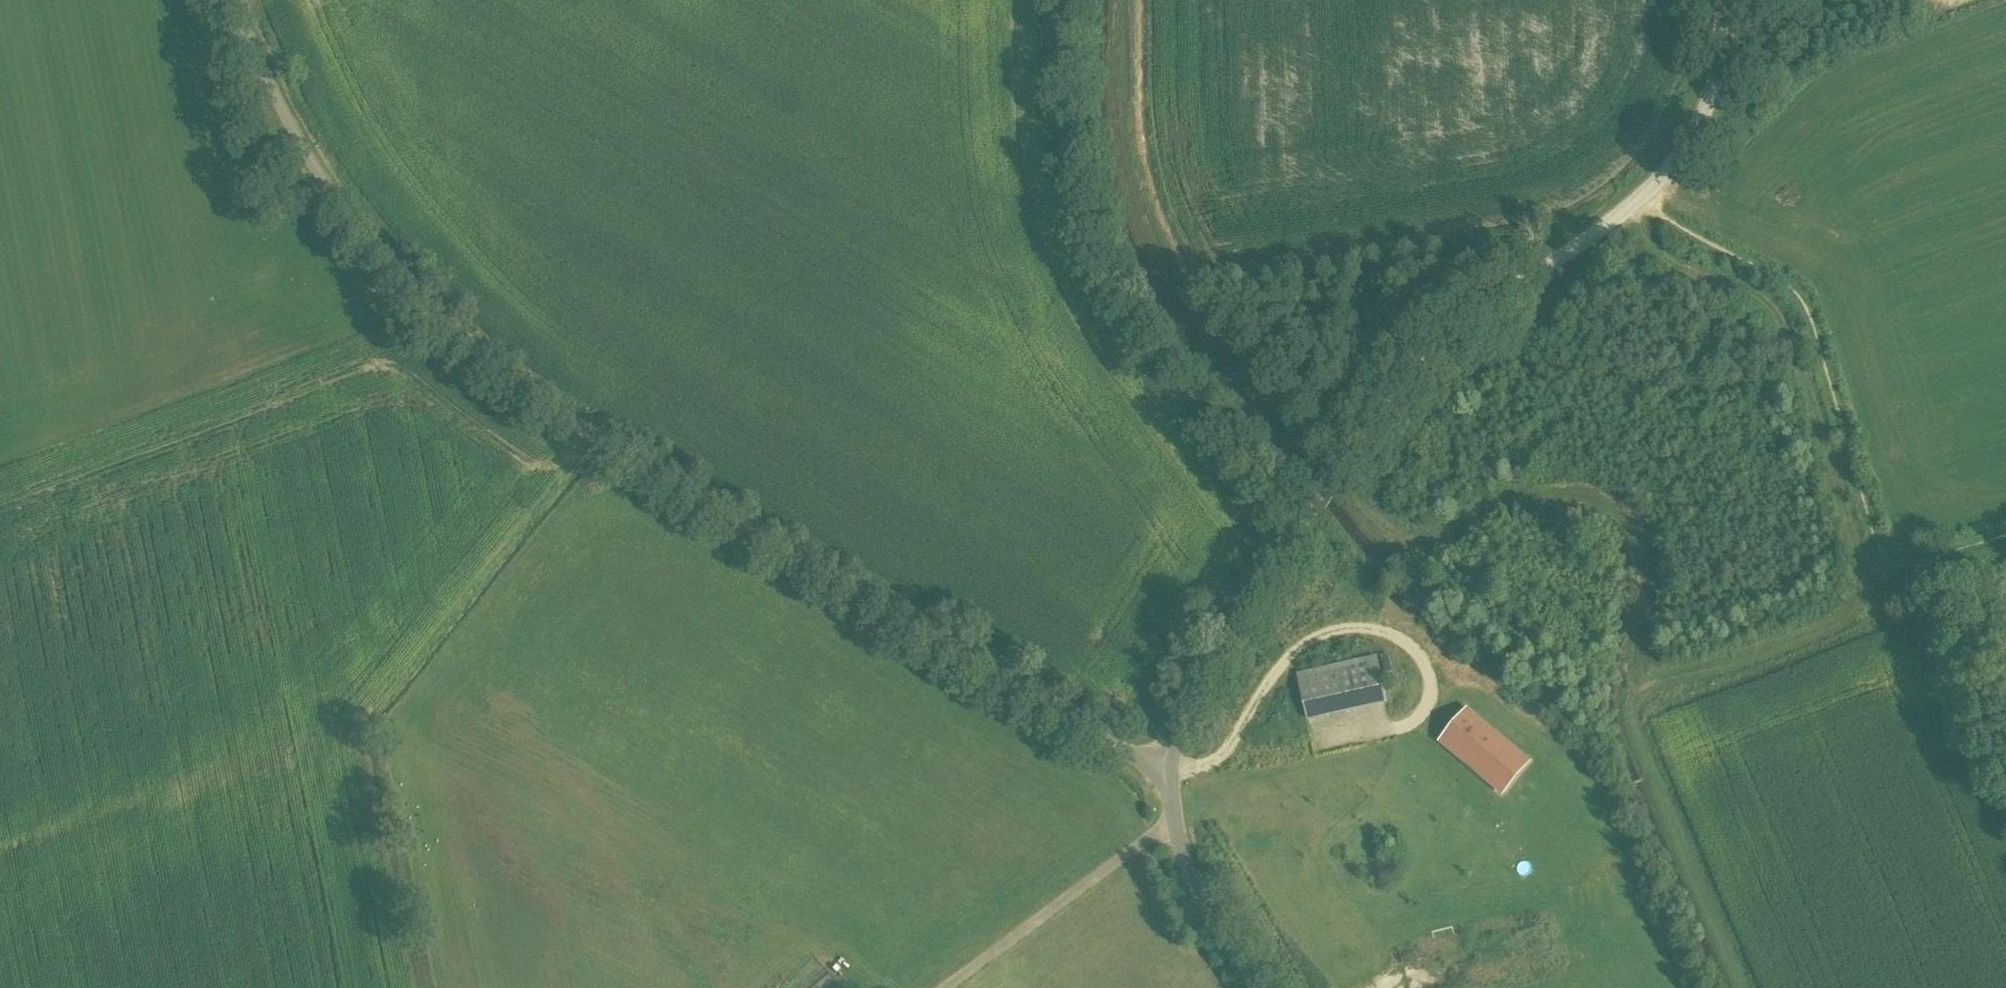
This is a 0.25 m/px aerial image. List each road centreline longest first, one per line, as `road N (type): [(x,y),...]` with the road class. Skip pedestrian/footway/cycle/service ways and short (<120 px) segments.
road 1 (unclassified): [(1171,765),(1138,758),(543,403),(461,346),(351,221),(276,93),(237,0)]
road 2 (unclassified): [(1171,765),(1204,677),(1363,429),(1446,340),(1640,200),(1681,152),(1717,71),(1719,0)]
road 3 (unclassified): [(1256,987),(1183,855),(1171,765)]

